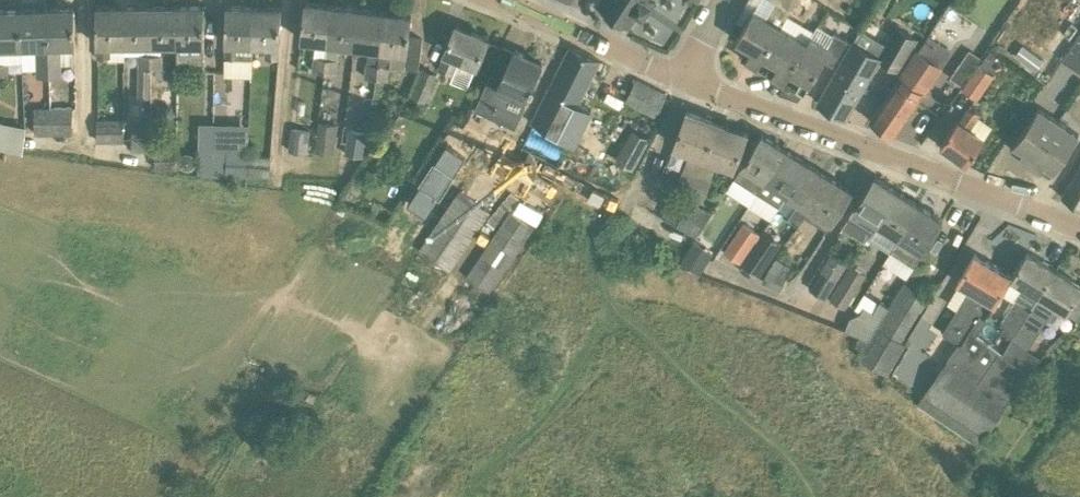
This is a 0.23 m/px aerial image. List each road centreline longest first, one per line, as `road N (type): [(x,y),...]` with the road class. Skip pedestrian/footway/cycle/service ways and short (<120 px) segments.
road 1 (residential): [(1079,229),(683,79)]
road 2 (residential): [(683,79),(497,0)]

